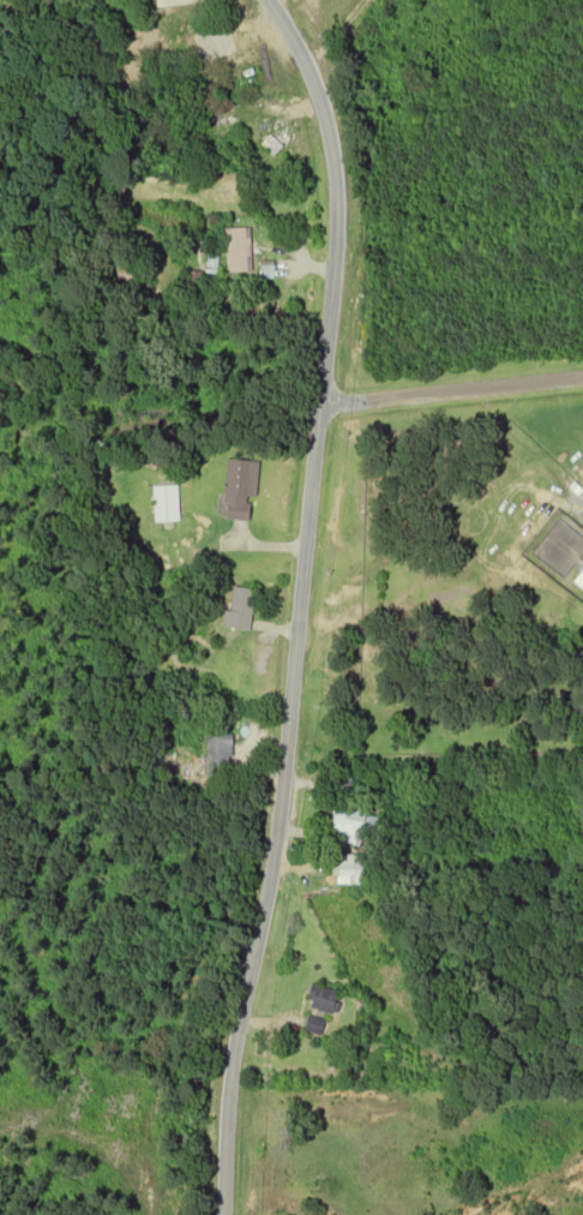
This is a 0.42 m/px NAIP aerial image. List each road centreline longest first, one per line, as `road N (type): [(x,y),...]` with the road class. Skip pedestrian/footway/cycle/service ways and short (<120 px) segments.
road 1 (tertiary): [(224,1214),(238,1039),(282,779),(335,228),(306,62),(264,0)]
road 2 (residential): [(582,378),(315,406)]

